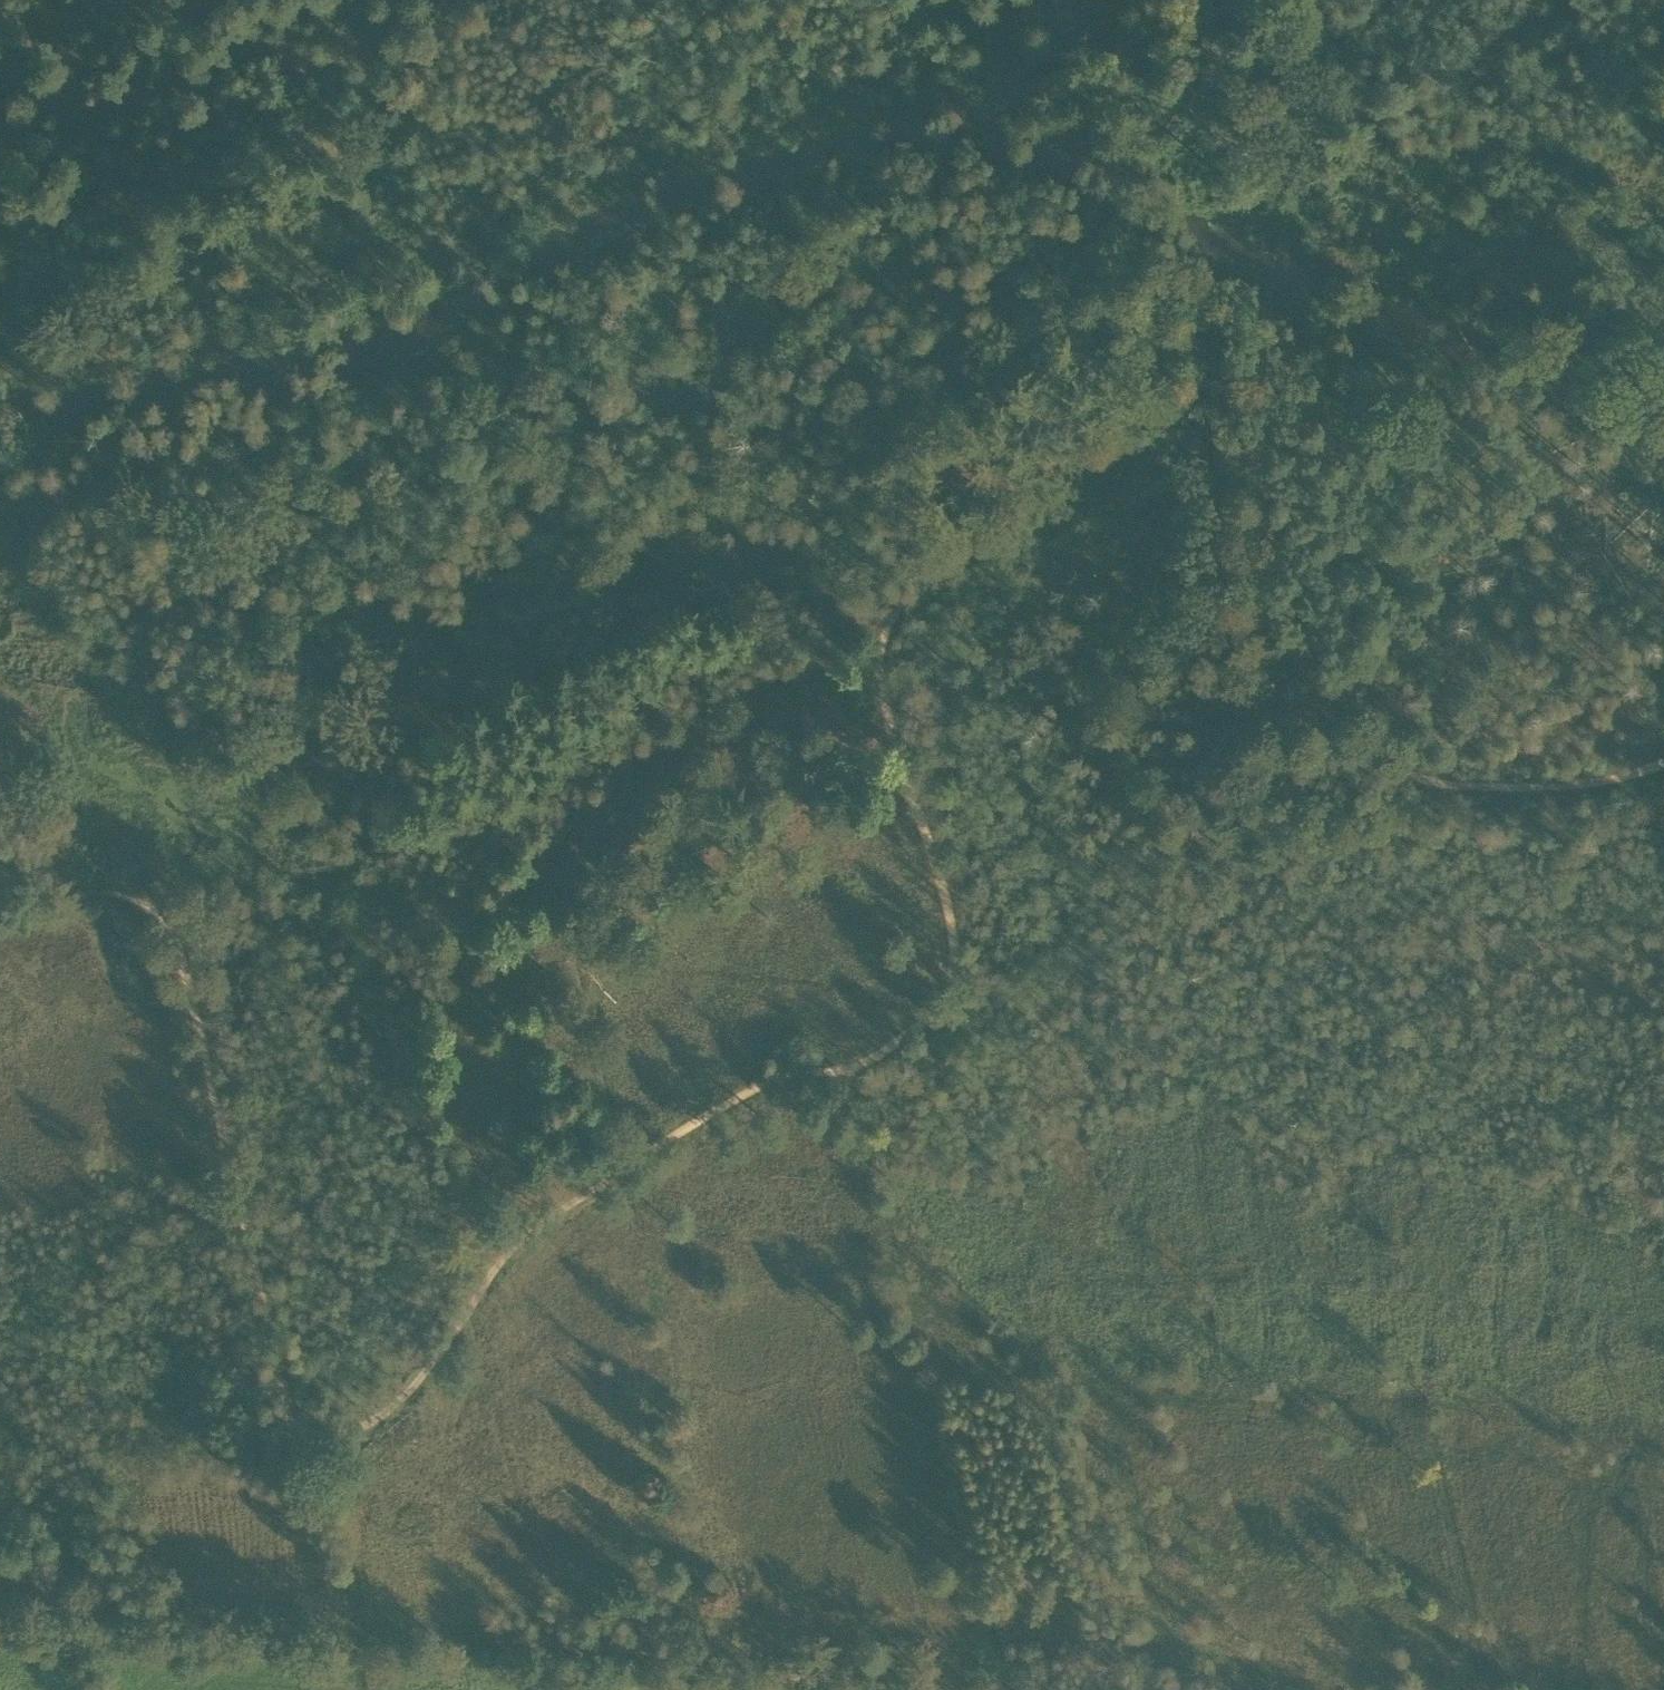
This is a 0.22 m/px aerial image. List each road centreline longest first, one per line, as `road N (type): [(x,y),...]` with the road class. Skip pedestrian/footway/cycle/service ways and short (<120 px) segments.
road 1 (track): [(1663,763),(1601,783),(1447,784),(1397,766),(1369,743),(1279,616),(1242,401),(1214,375),(1184,371),(1035,456),(890,592),(880,649),(961,920),(960,951),(942,1000),(921,1021),(850,1054)]
road 2 (track): [(297,1436),(165,916),(149,898),(58,876),(0,842)]
road 3 (track): [(850,1054),(609,1174),(550,1218),(486,1280),(429,1382),(400,1411),(341,1443),(322,1446),(297,1436)]
road 4 (track): [(340,1631),(1002,1685)]
road 5 (track): [(850,1054),(995,1623),(1002,1685)]
road 6 (track): [(0,1604),(340,1631)]

